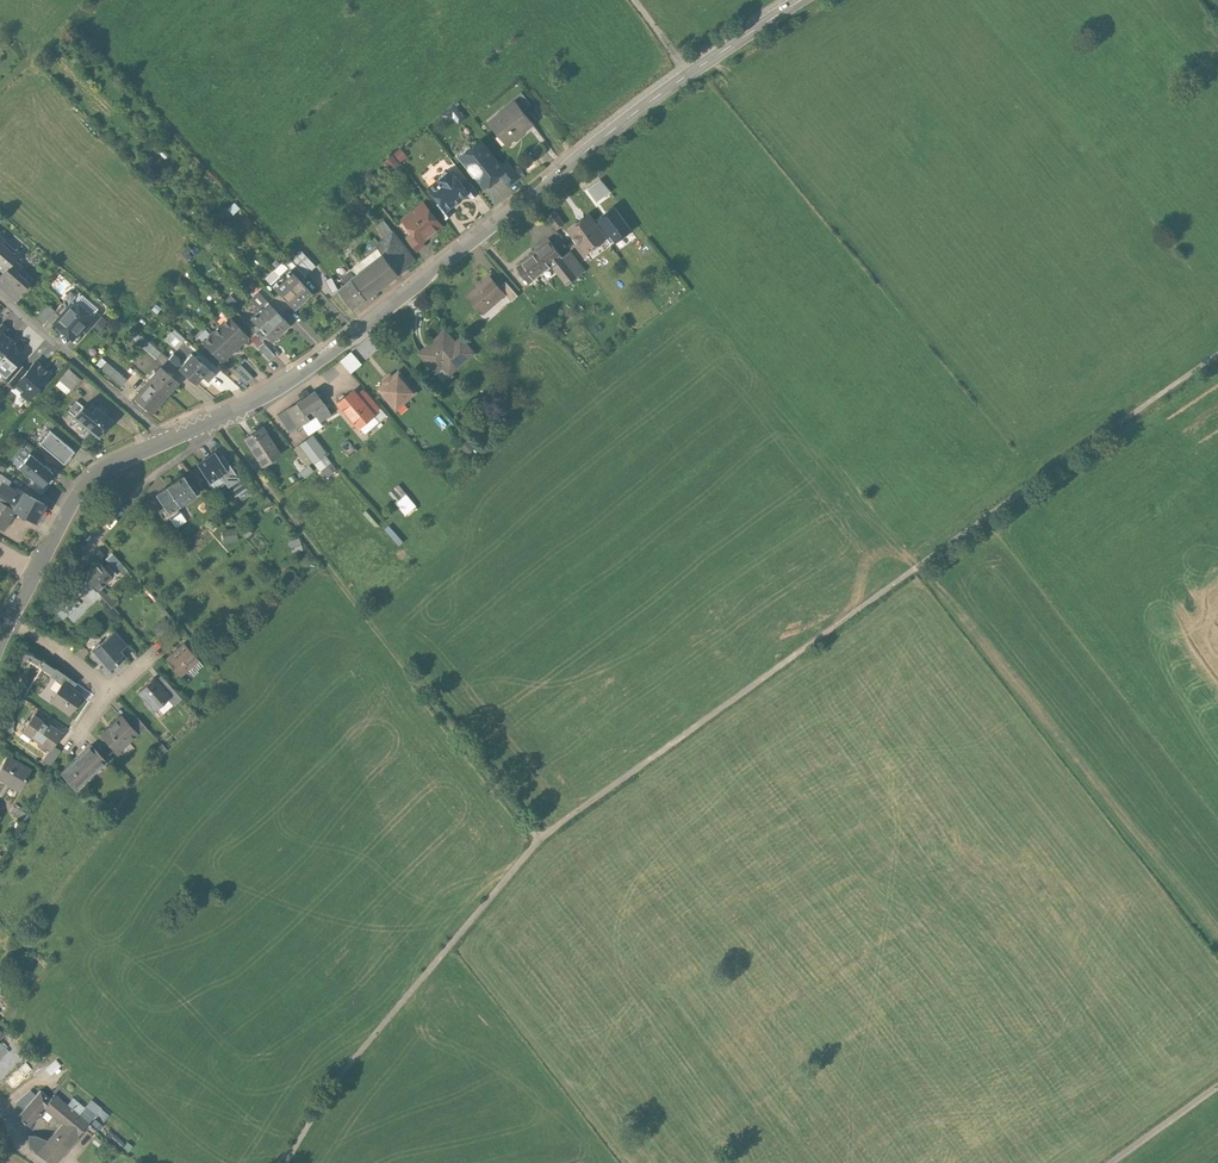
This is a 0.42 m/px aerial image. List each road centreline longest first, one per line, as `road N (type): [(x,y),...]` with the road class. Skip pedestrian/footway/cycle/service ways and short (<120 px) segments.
road 1 (track): [(541,836),(1217,361)]
road 2 (tertiary): [(802,0),(635,112),(296,376),(168,440)]
road 3 (track): [(283,1162),(310,1116),(541,836)]
road 4 (tertiary): [(168,440),(90,480),(9,619)]
road 5 (residential): [(0,294),(168,440)]
road 6 (track): [(1217,1088),(1113,1162)]
road 7 (residential): [(9,619),(109,689)]

